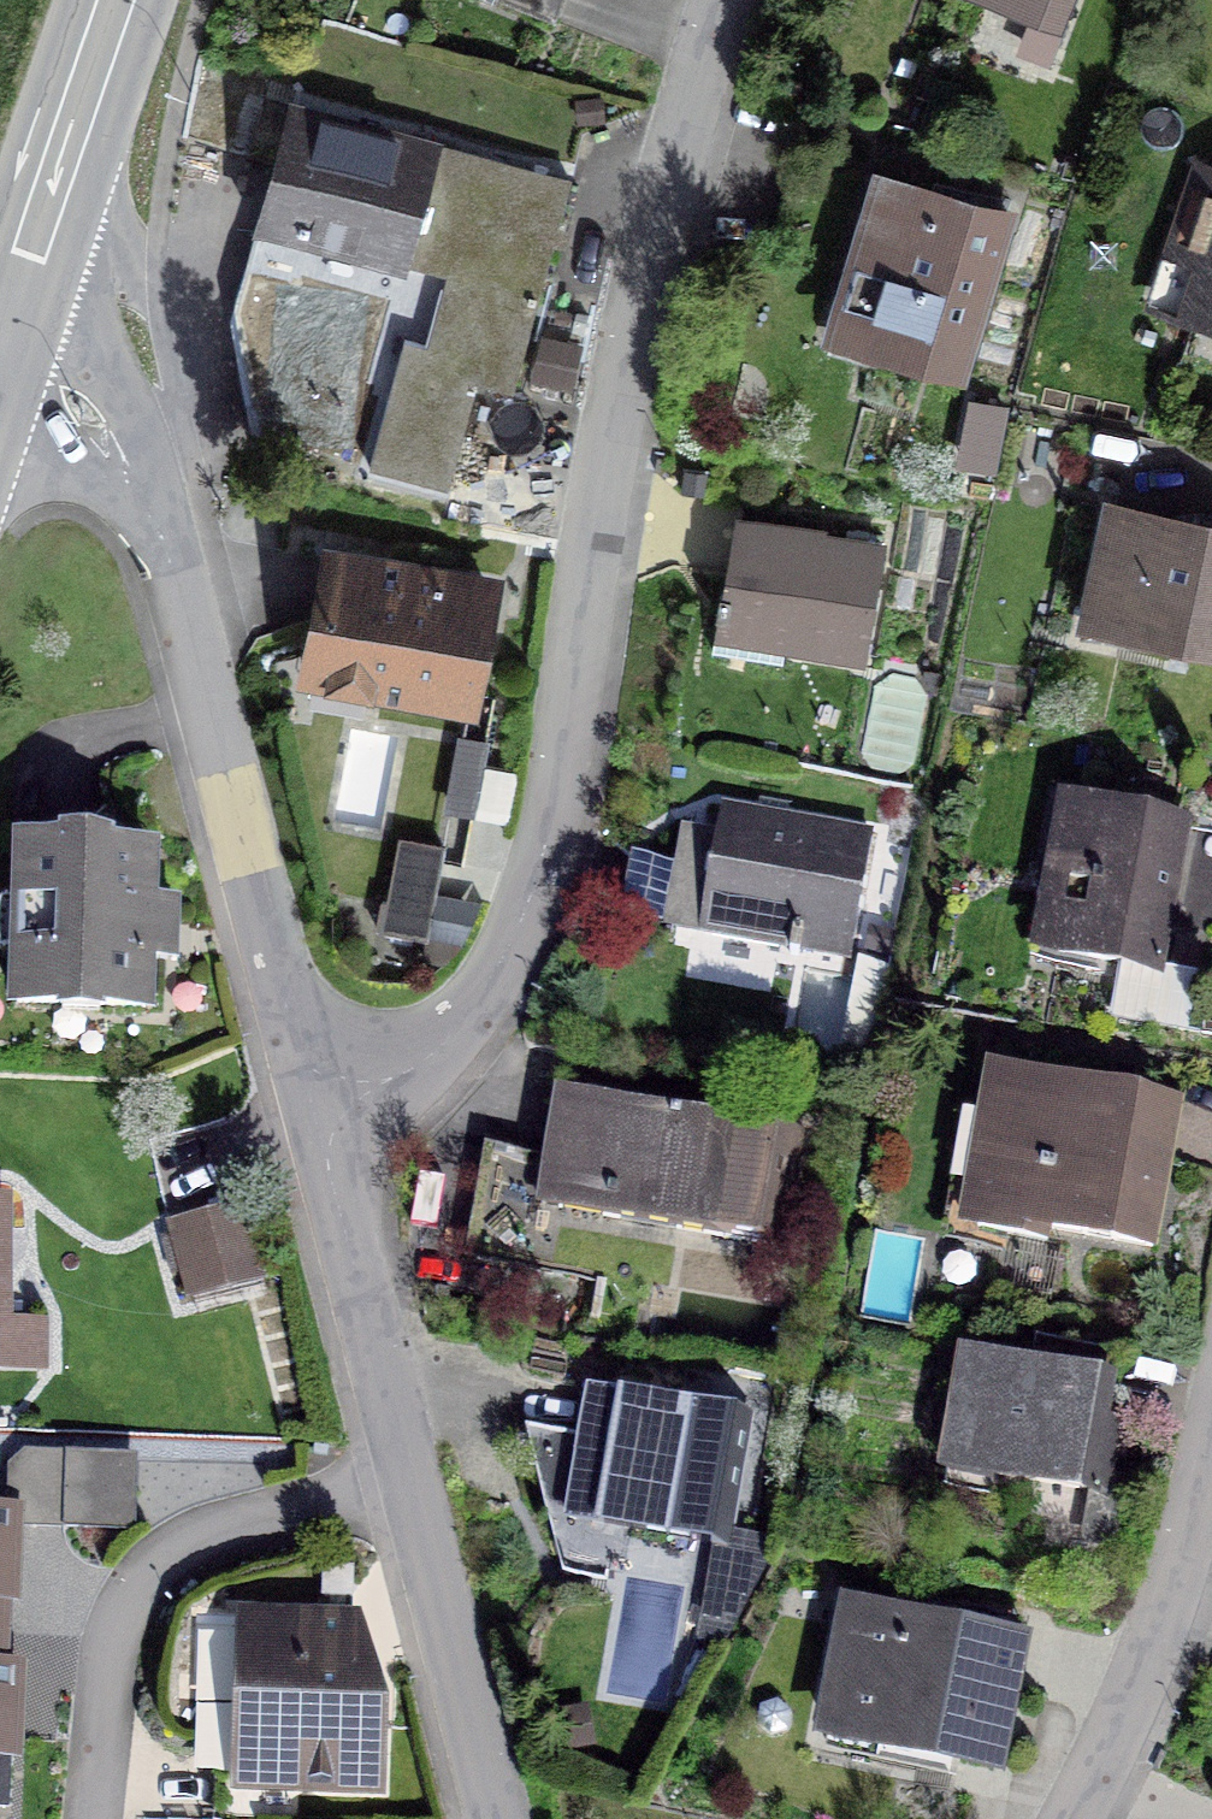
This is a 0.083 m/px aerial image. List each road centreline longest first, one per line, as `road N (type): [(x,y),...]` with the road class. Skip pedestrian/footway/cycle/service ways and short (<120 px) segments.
road 1 (residential): [(318,1114),(431,1061),(480,1014),(519,937),(556,798),(592,568),(657,255),(727,0)]
road 2 (residential): [(3,347),(99,422),(171,525),(318,1114)]
road 3 (residential): [(413,1484),(306,1502),(201,1537),(142,1588),(114,1664),(95,1818)]
road 4 (residential): [(1211,1454),(1138,1682),(1067,1818)]
road 5 (residential): [(318,1114),(413,1484)]
road 6 (tertiary): [(119,0),(3,347)]
road 7 (residential): [(413,1484),(501,1818)]

